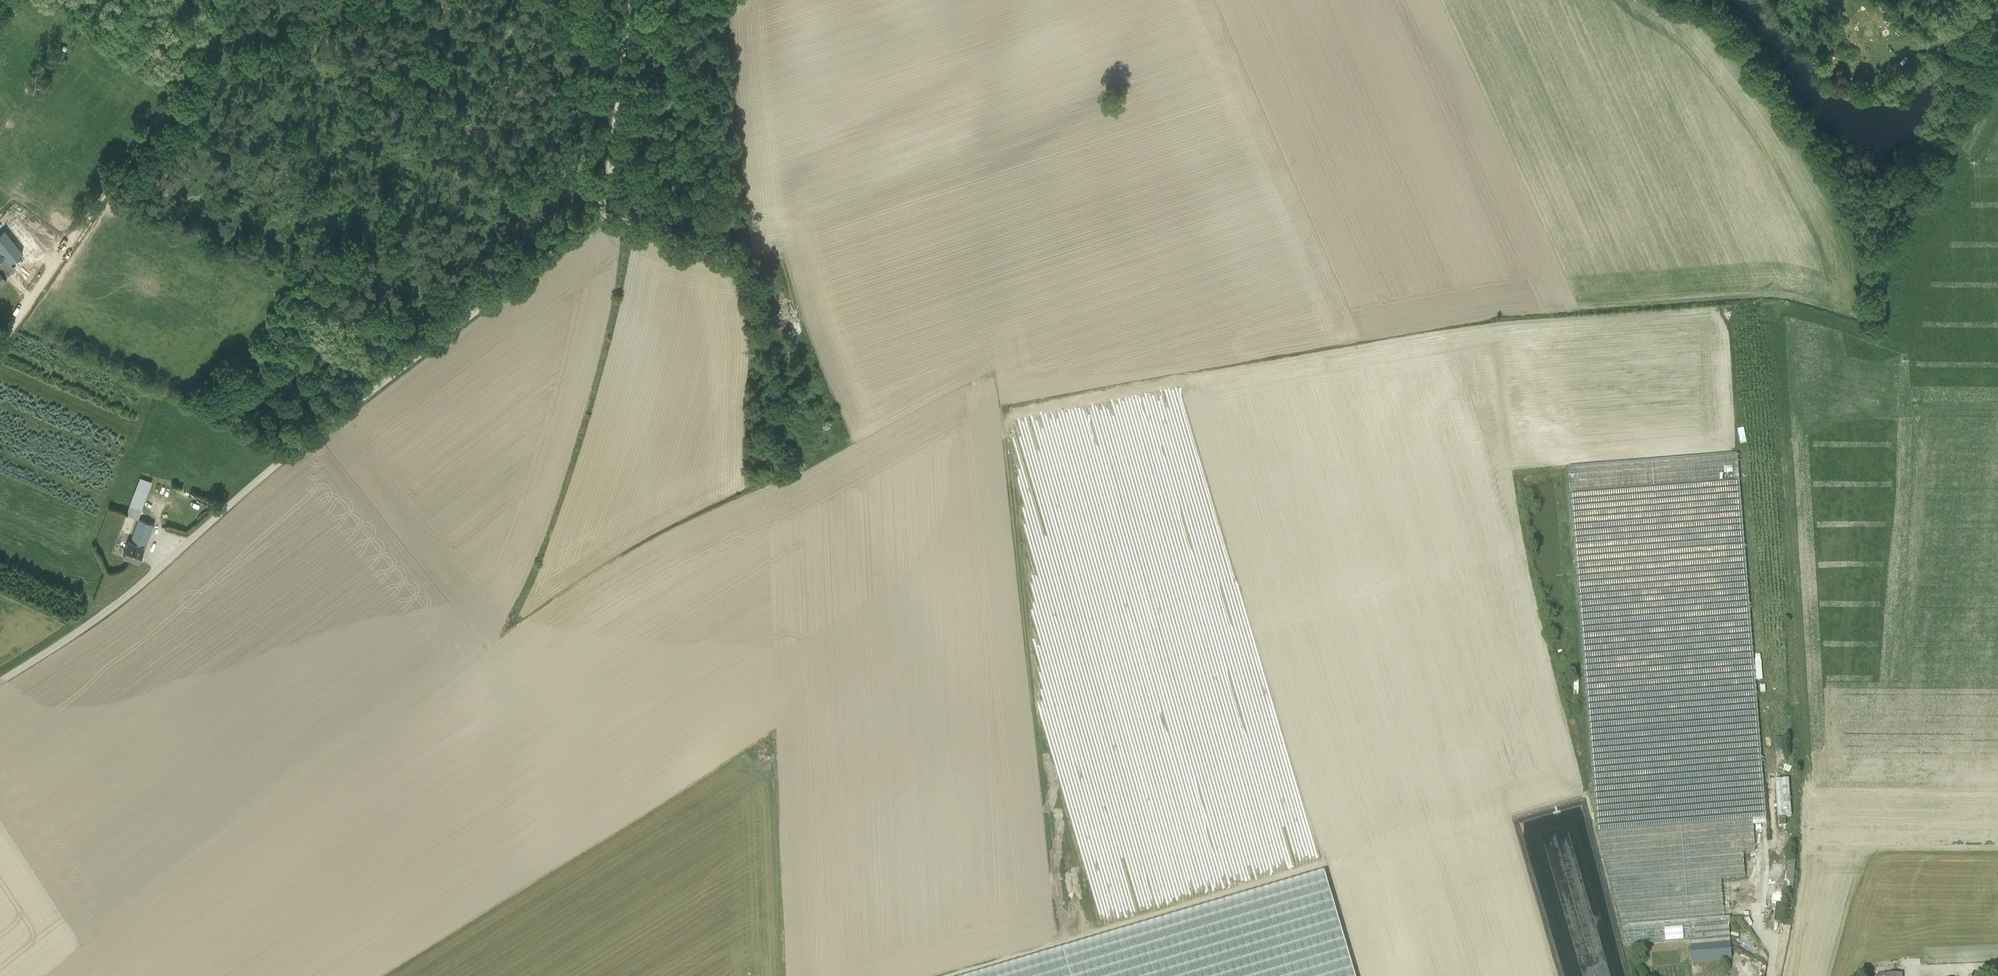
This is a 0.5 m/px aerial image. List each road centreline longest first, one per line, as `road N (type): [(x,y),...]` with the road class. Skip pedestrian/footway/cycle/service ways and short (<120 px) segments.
road 1 (track): [(241,0),(0,347)]
road 2 (track): [(598,211),(707,254),(781,249)]
road 3 (track): [(608,183),(626,0)]
road 4 (track): [(1969,0),(1942,38),(1871,77)]

